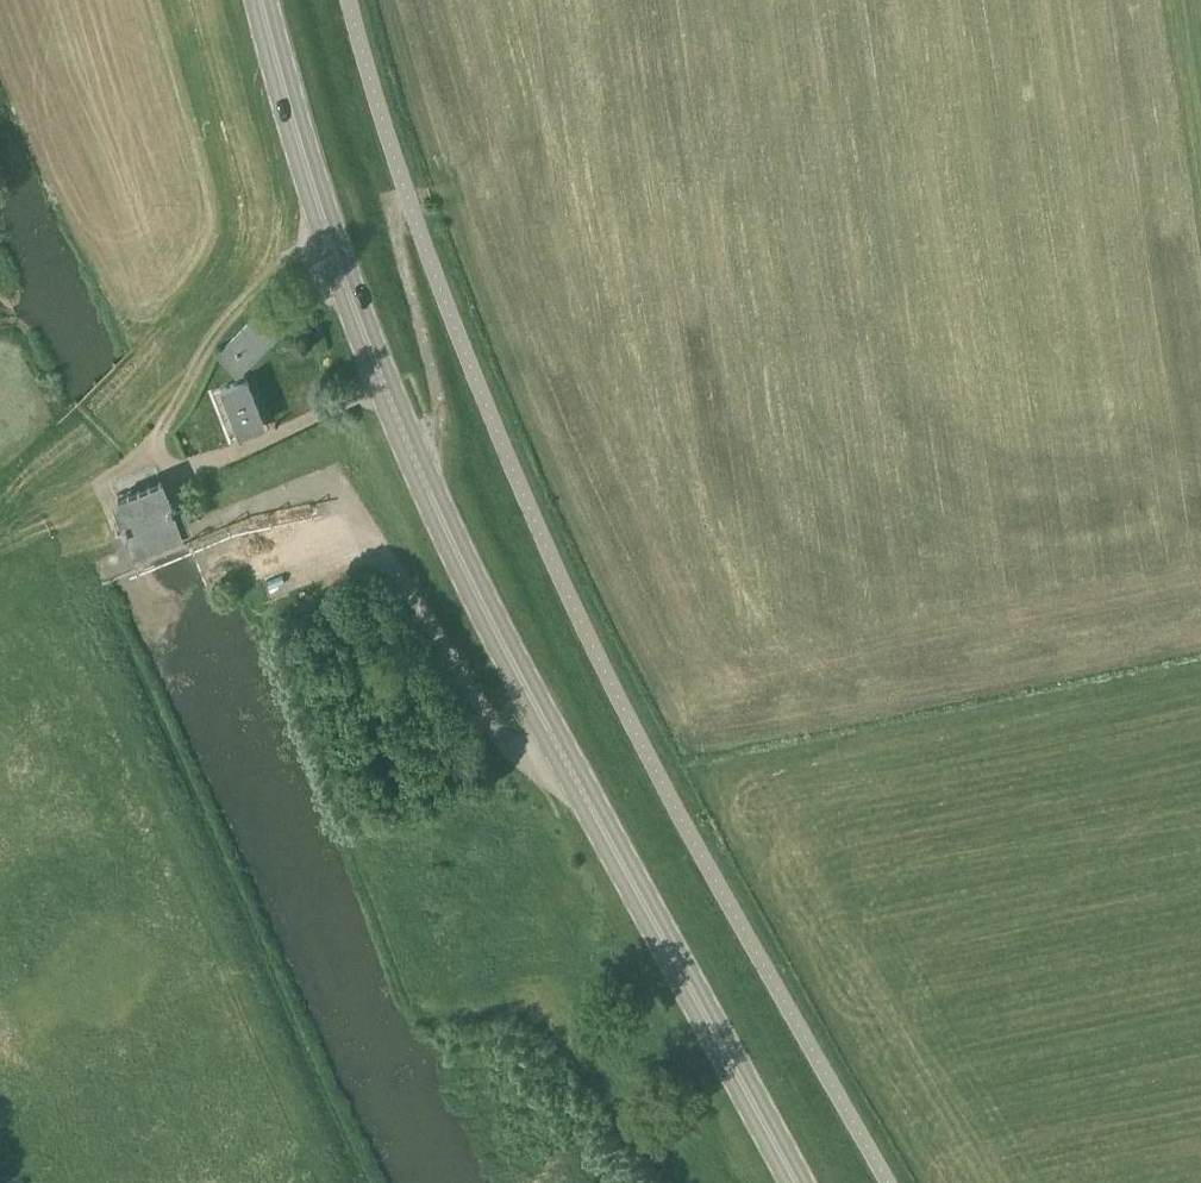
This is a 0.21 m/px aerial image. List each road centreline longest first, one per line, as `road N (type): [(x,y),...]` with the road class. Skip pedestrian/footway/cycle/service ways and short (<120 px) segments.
road 1 (primary): [(796,1182),(474,585),(412,454),(327,233),(261,0)]
road 2 (track): [(149,460),(222,326),(327,233)]

